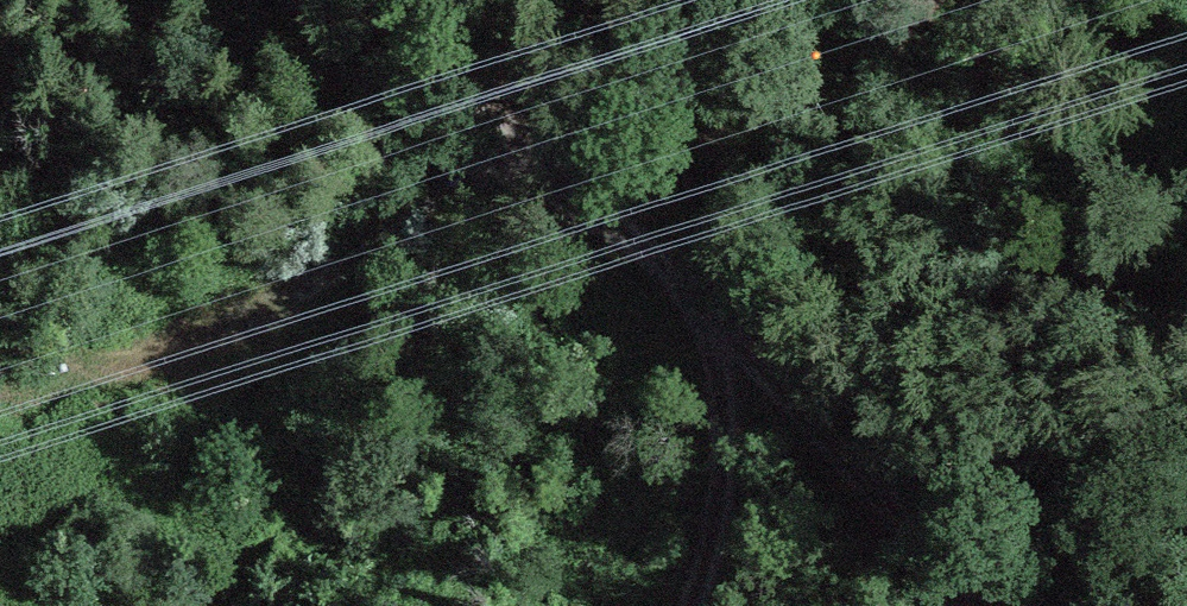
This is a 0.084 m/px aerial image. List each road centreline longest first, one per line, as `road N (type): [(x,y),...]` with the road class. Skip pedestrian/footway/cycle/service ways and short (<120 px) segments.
road 1 (track): [(259,0),(391,78),(501,161),(637,238),(719,313),(941,571),(959,605)]
road 2 (track): [(501,161),(227,391)]
road 3 (track): [(719,313),(723,503),(676,605)]

